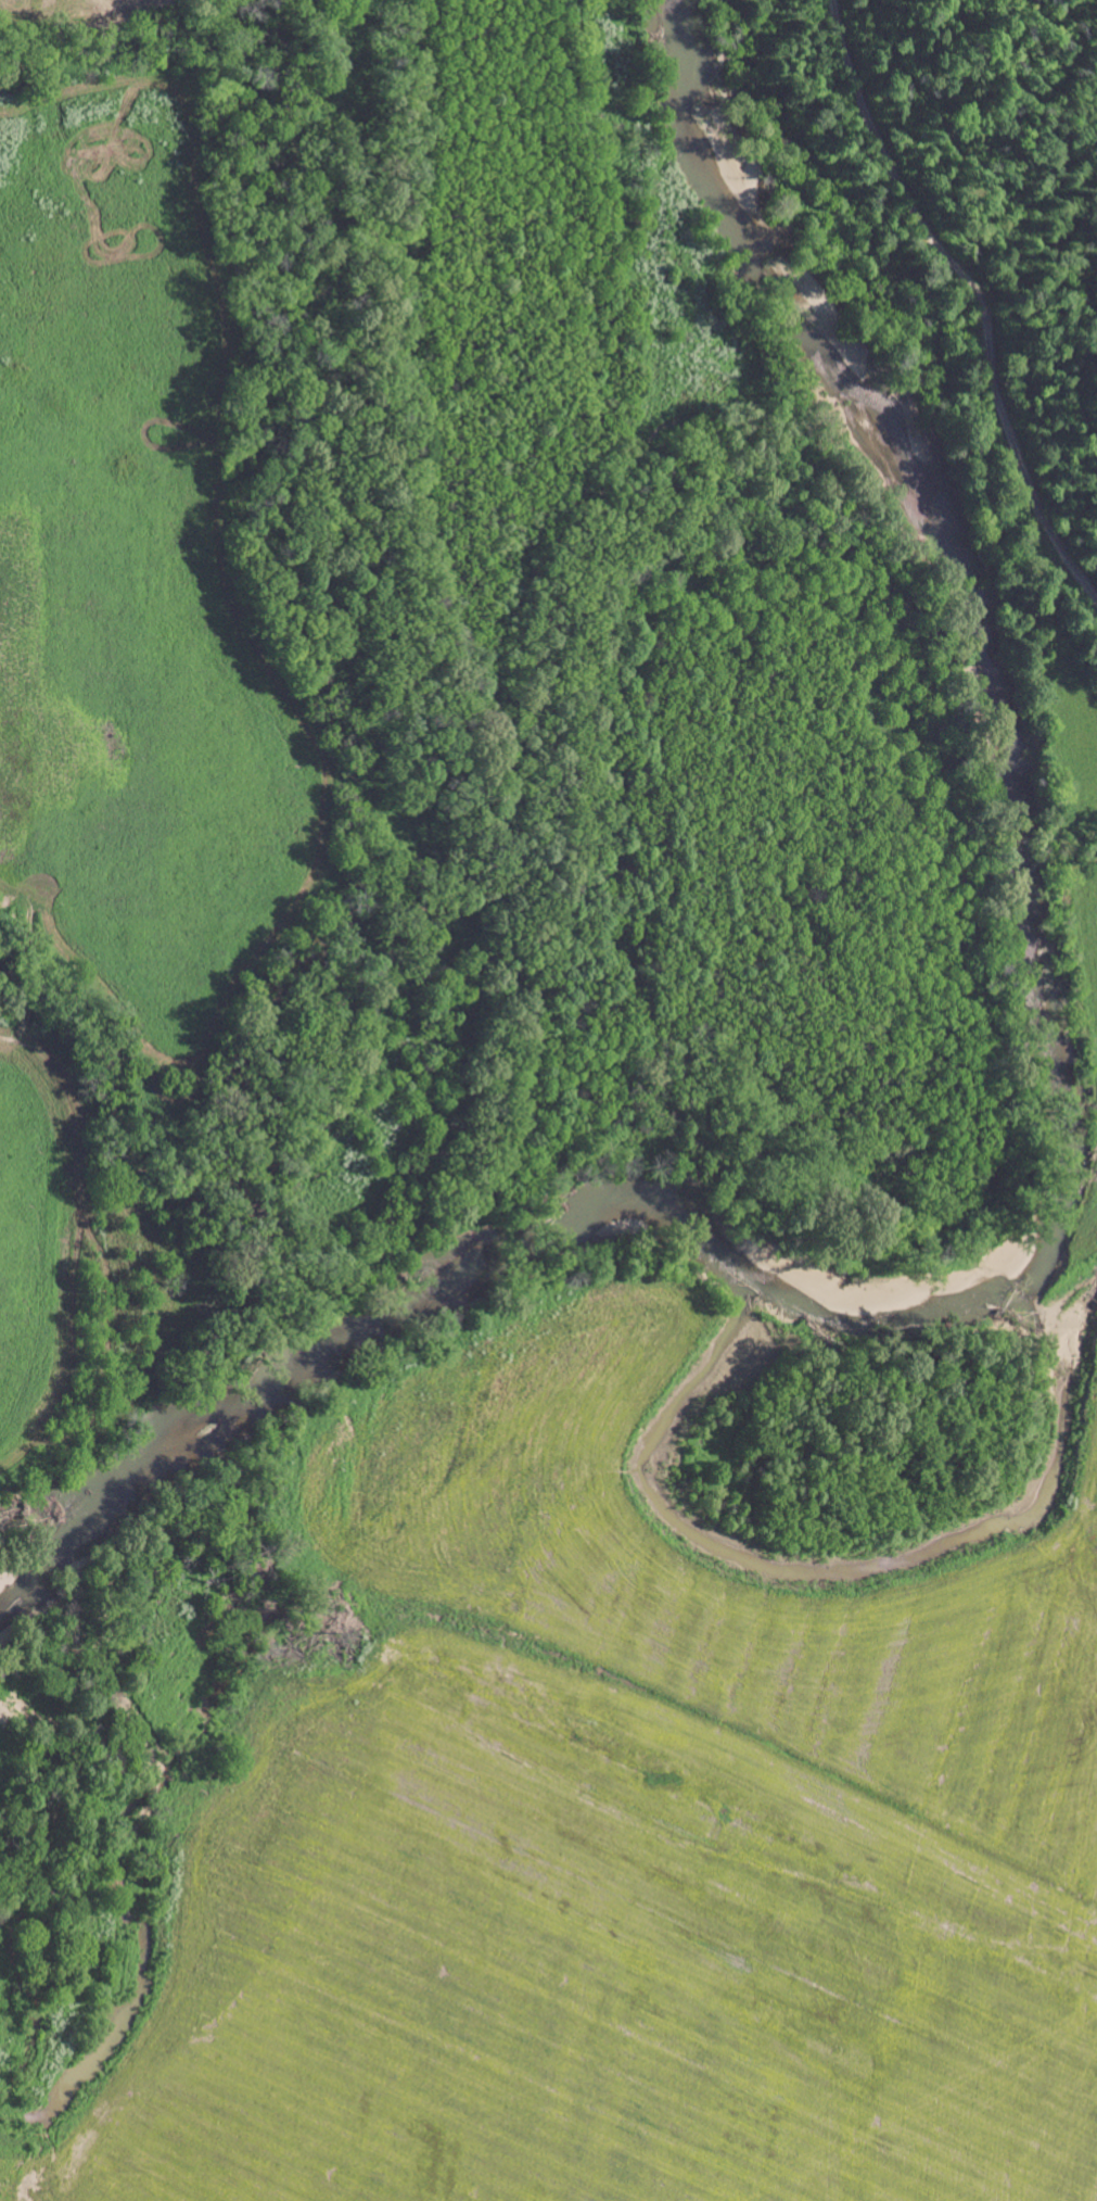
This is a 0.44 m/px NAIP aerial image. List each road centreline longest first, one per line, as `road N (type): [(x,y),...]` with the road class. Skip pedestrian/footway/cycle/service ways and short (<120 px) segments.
road 1 (residential): [(1096,589),(1046,515),(1003,409),(982,305),(892,186),(856,109),(829,0)]

